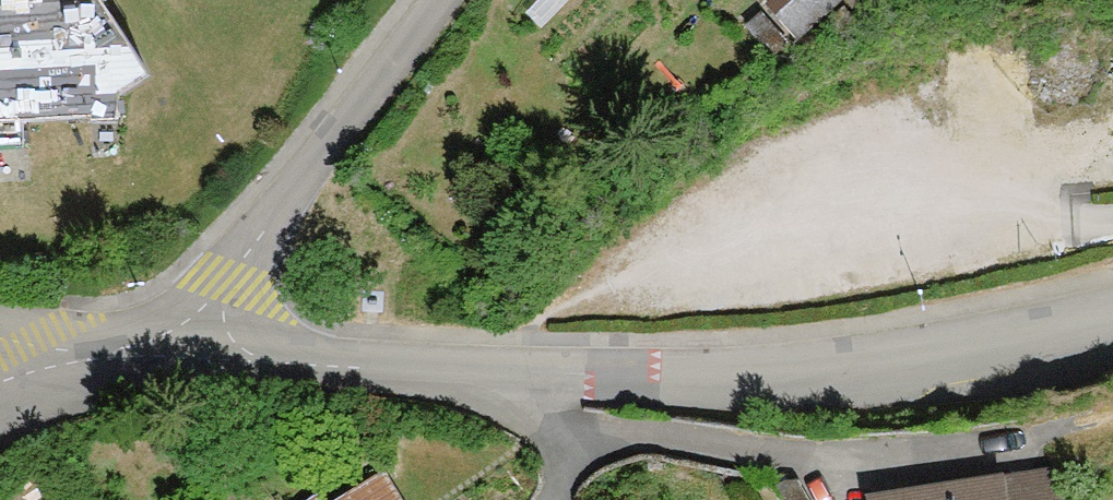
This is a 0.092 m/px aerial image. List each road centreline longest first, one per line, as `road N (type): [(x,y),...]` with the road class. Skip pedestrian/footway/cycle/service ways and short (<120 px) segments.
road 1 (residential): [(1112,316),(880,370),(516,373)]
road 2 (residential): [(105,364),(225,278),(438,0)]
road 3 (residential): [(516,373),(105,364)]
road 4 (residential): [(552,427),(796,463)]

